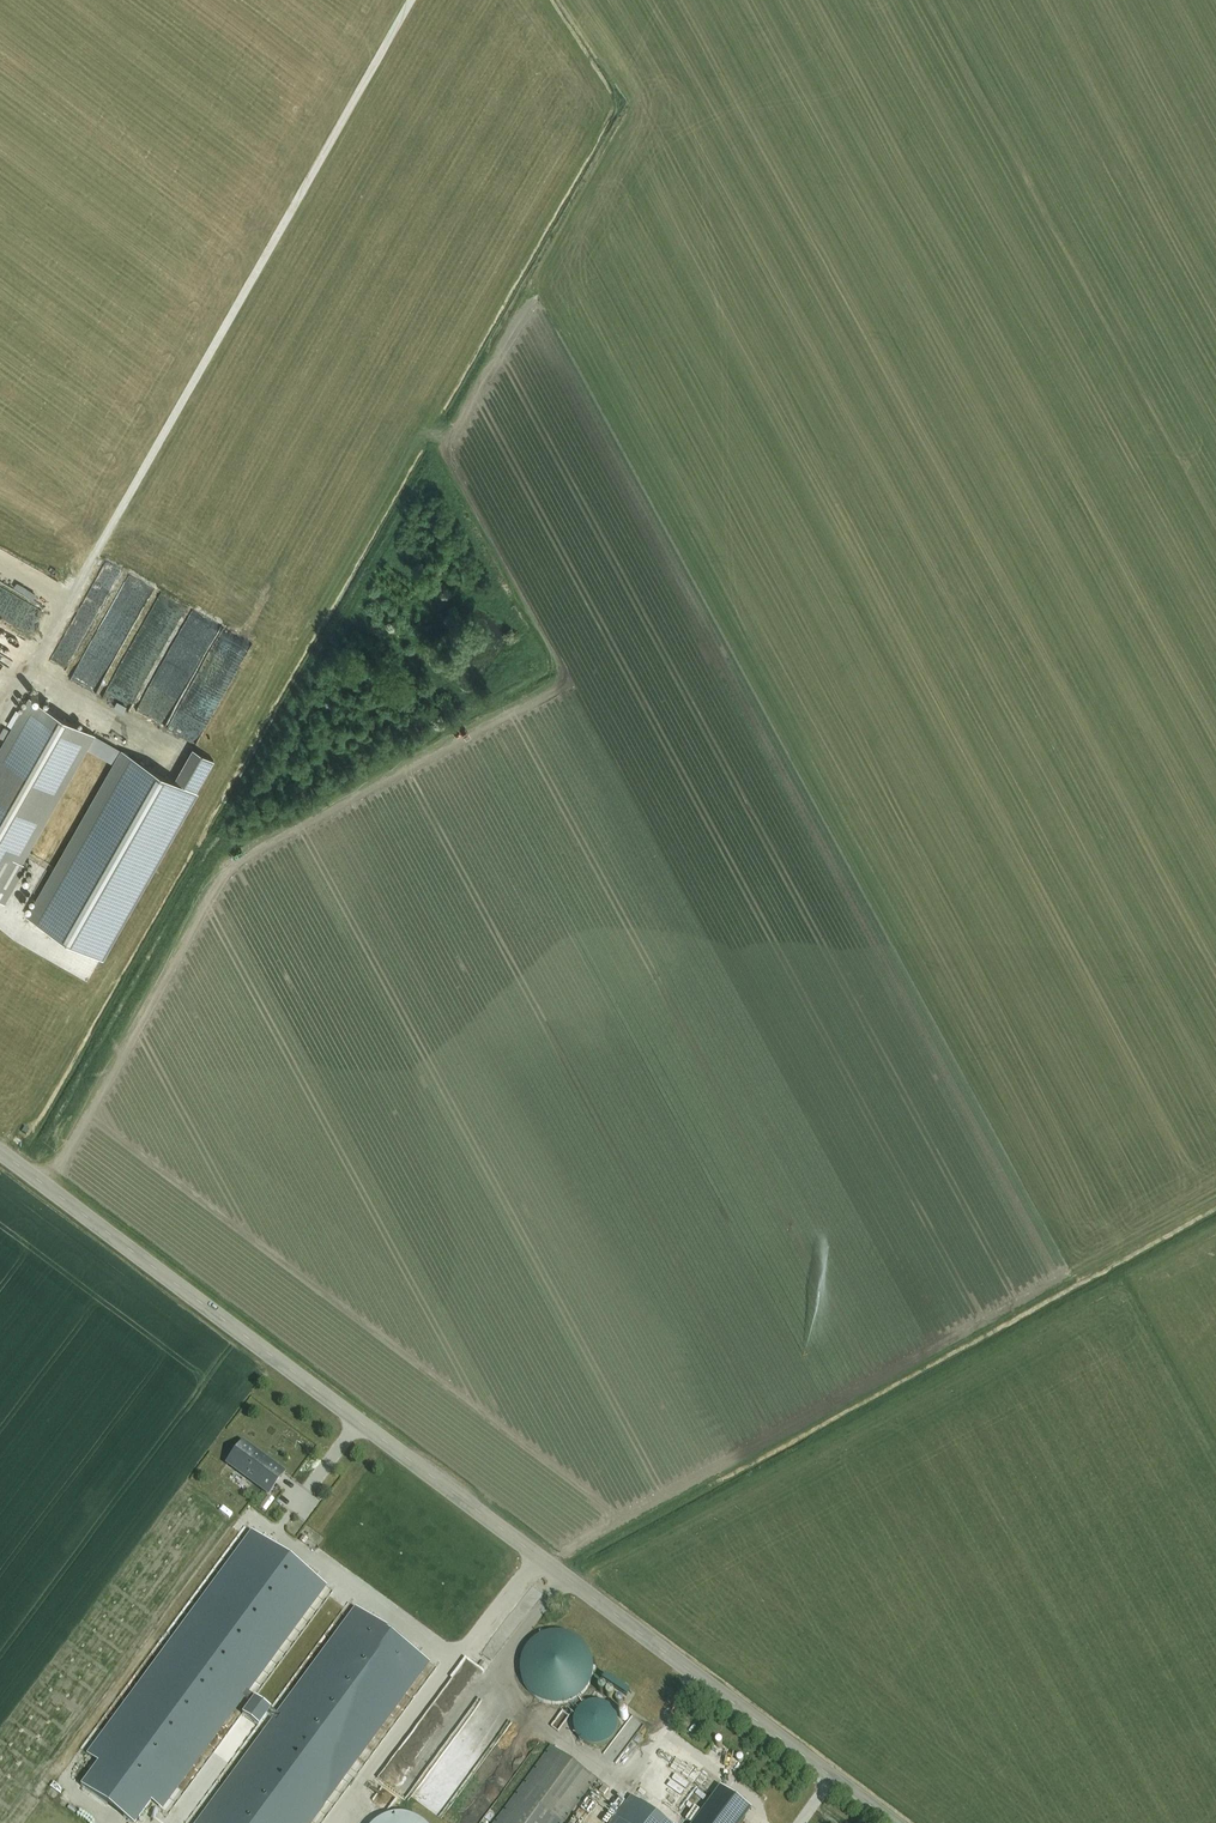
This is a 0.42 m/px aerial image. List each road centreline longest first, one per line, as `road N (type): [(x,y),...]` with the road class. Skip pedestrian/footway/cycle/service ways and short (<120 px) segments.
road 1 (tertiary): [(893,1822),(0,1151)]

